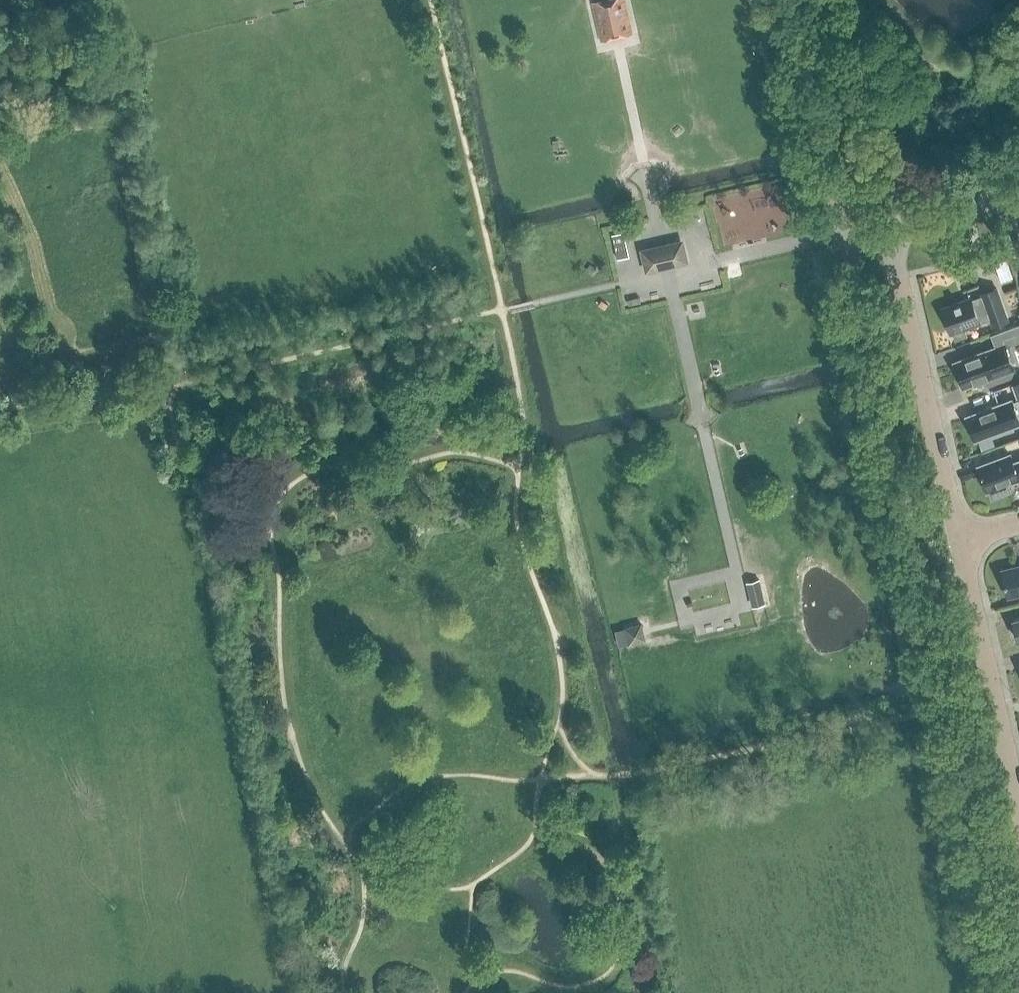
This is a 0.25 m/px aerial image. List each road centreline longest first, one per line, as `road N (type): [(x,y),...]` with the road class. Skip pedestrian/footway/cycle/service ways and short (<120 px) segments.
road 1 (residential): [(957,539),(895,247),(910,224),(1018,197)]
road 2 (residential): [(1018,811),(957,539)]

